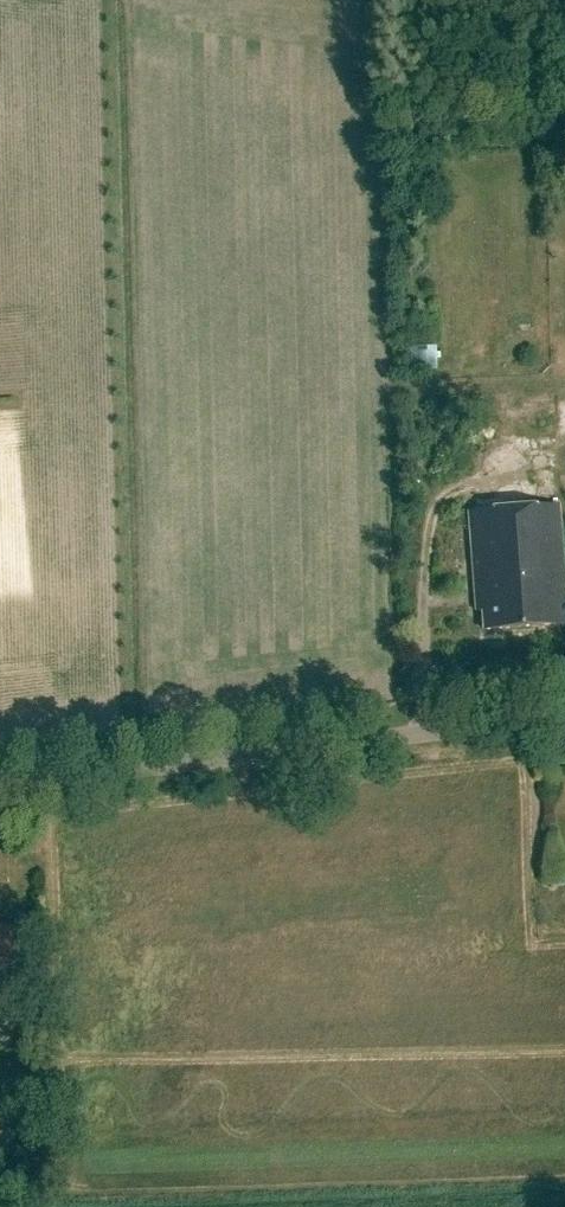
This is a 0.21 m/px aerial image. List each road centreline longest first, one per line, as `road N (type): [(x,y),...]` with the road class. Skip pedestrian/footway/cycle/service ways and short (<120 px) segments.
road 1 (unclassified): [(564,717),(0,786)]

